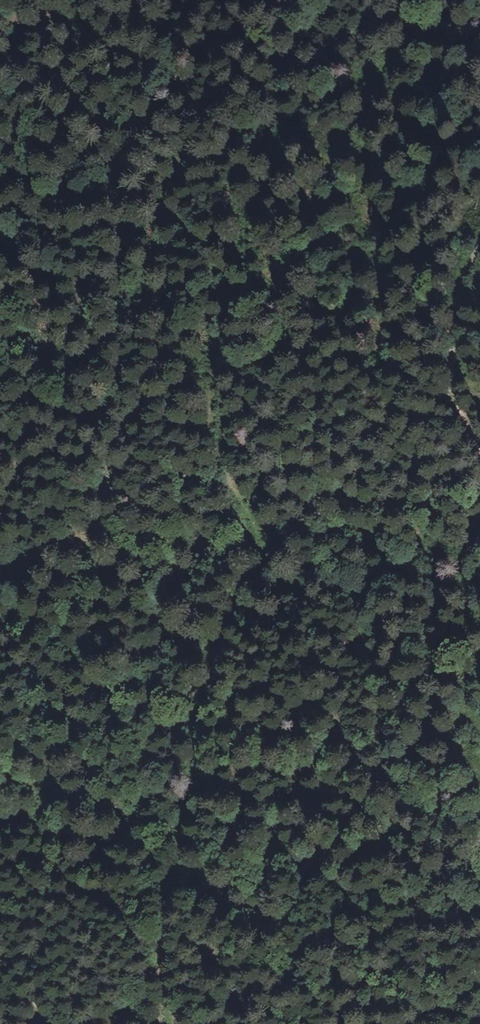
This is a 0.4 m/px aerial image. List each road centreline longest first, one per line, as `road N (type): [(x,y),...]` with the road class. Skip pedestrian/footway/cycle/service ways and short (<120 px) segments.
road 1 (track): [(479,443),(452,380),(446,326),(479,252)]

